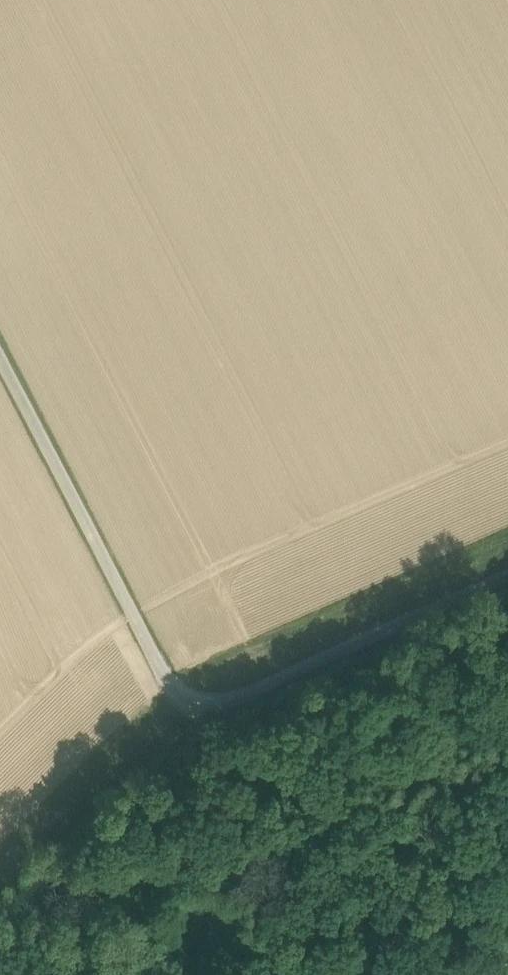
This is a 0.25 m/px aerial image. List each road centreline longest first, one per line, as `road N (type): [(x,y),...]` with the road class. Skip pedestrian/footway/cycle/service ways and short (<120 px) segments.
road 1 (unclassified): [(507,575),(192,712),(0,354)]

